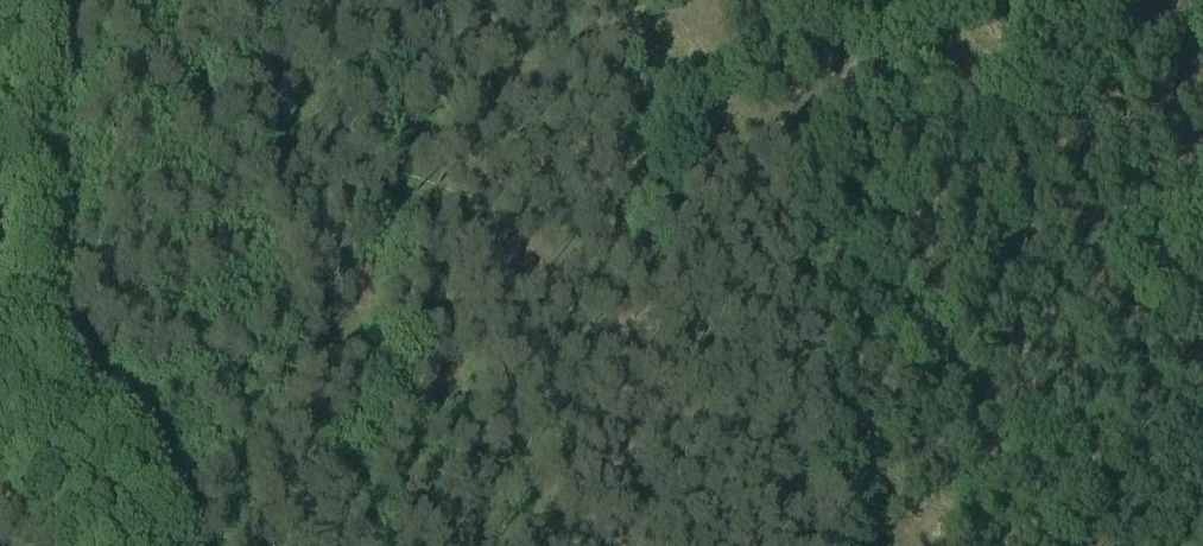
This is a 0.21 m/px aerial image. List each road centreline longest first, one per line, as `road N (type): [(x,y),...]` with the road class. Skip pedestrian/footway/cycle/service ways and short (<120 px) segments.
road 1 (track): [(617,262),(684,222),(826,72),(880,50),(939,42),(1086,246),(1147,302),(1202,325)]
road 2 (track): [(625,545),(628,450),(601,0)]
road 3 (track): [(0,337),(15,388),(86,484),(114,545)]

